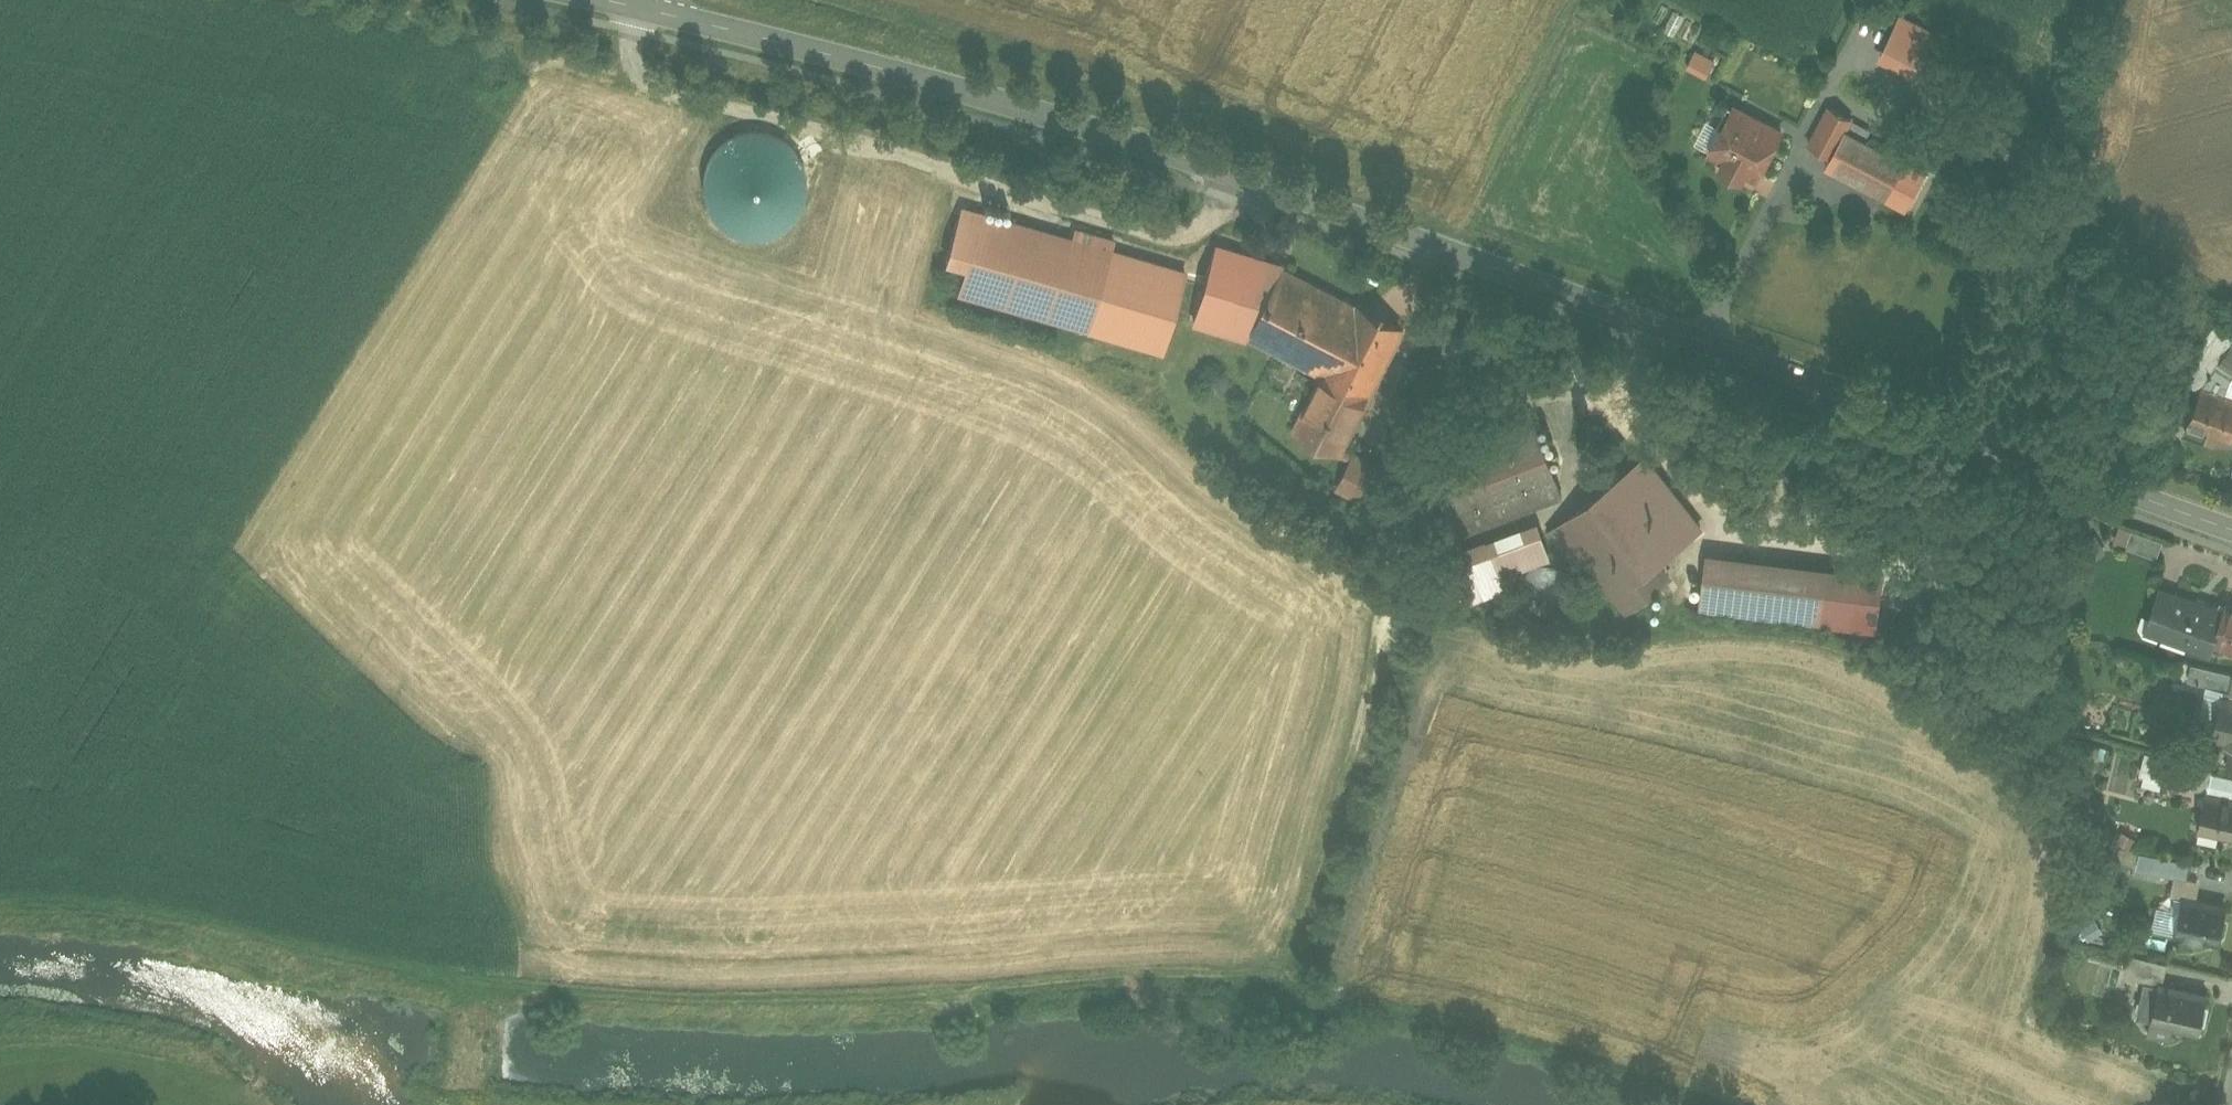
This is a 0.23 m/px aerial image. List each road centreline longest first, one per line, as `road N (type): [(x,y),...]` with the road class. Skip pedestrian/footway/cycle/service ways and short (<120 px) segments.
road 1 (tertiary): [(604,0),(1073,128),(2231,531)]

